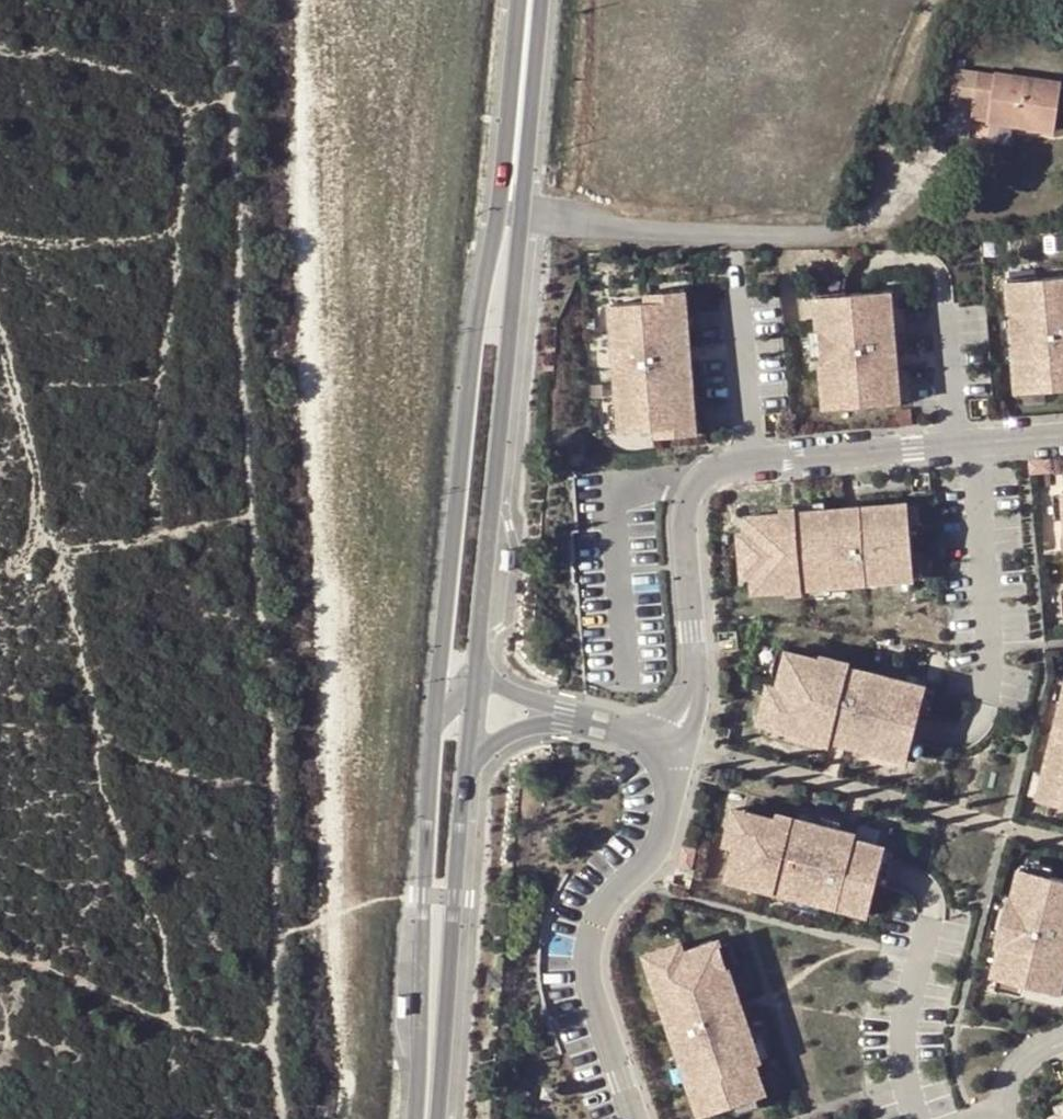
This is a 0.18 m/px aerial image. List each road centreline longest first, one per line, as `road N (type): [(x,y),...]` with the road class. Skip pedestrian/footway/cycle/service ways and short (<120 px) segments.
road 1 (residential): [(1062,440),(720,466),(692,491),(679,520),(687,661),(676,748)]
road 2 (secondary): [(508,235),(471,371),(432,752)]
road 3 (secondary): [(474,667),(503,393),(508,235)]
road 4 (residential): [(676,748),(660,834),(604,904),(585,943),(588,995),(634,1118)]
road 5 (residential): [(896,200),(868,229),(827,233),(510,208)]
road 6 (secondary): [(435,1118),(463,751)]
road 7 (secondary): [(432,752),(414,1118)]
road 8 (track): [(60,553),(37,530),(36,478),(0,337)]
road 9 (secondary): [(532,0),(510,208)]

